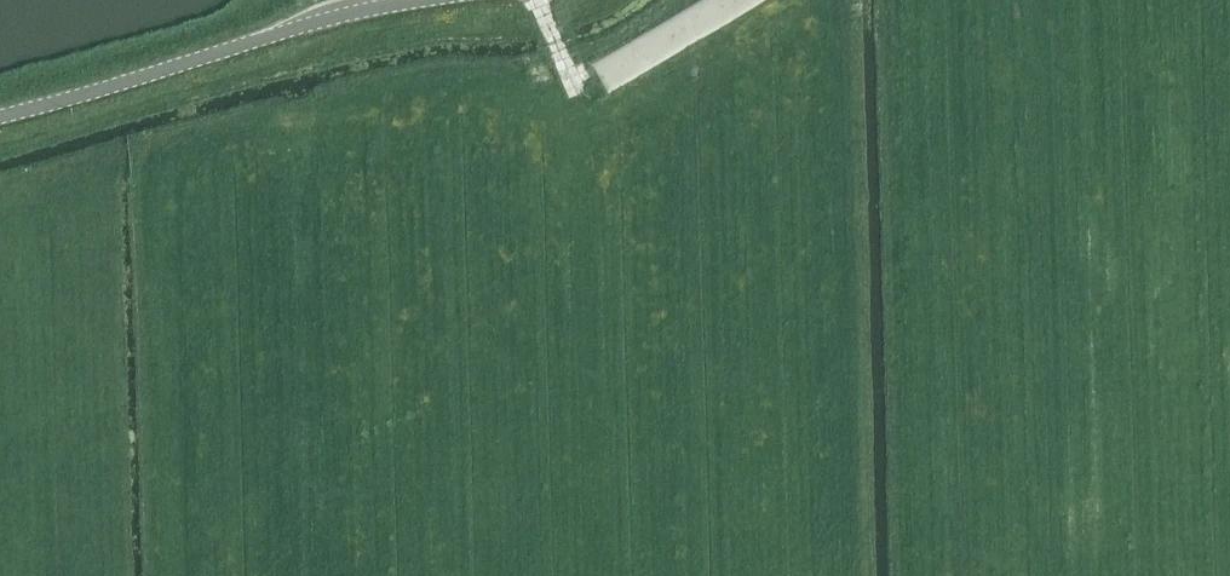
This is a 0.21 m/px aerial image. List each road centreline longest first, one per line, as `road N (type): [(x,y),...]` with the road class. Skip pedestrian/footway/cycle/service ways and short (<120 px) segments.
road 1 (track): [(585,121),(526,116),(452,95),(42,178)]
road 2 (track): [(599,575),(598,165),(573,78)]
road 3 (unclassified): [(0,113),(368,10),(440,0)]
road 4 (track): [(173,152),(154,196),(171,575)]

